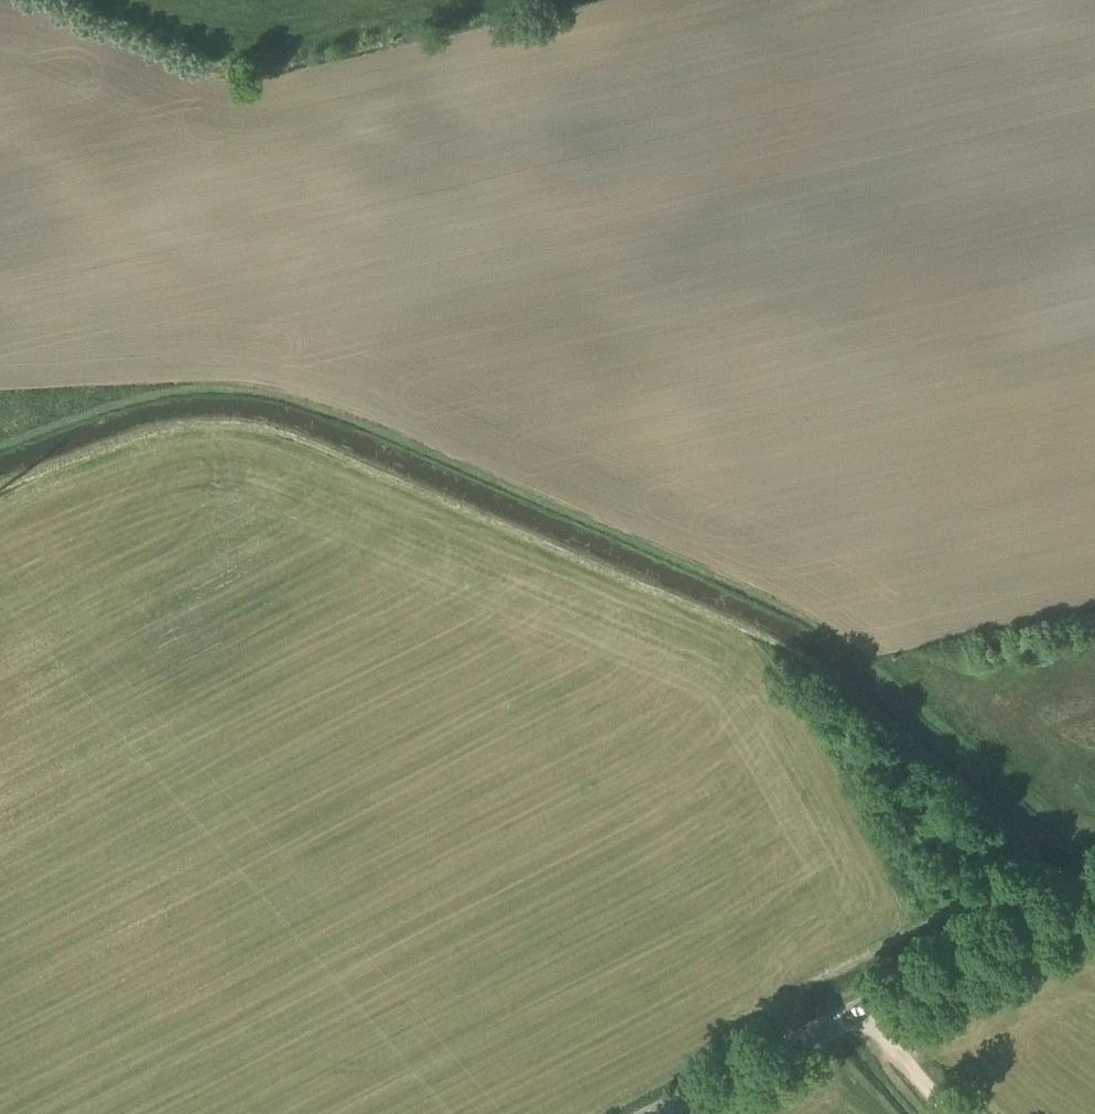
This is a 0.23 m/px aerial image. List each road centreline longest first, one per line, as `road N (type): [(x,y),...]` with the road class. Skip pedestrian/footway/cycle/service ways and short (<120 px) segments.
road 1 (tertiary): [(664,1113),(1094,894)]
road 2 (track): [(954,1113),(866,1011)]

